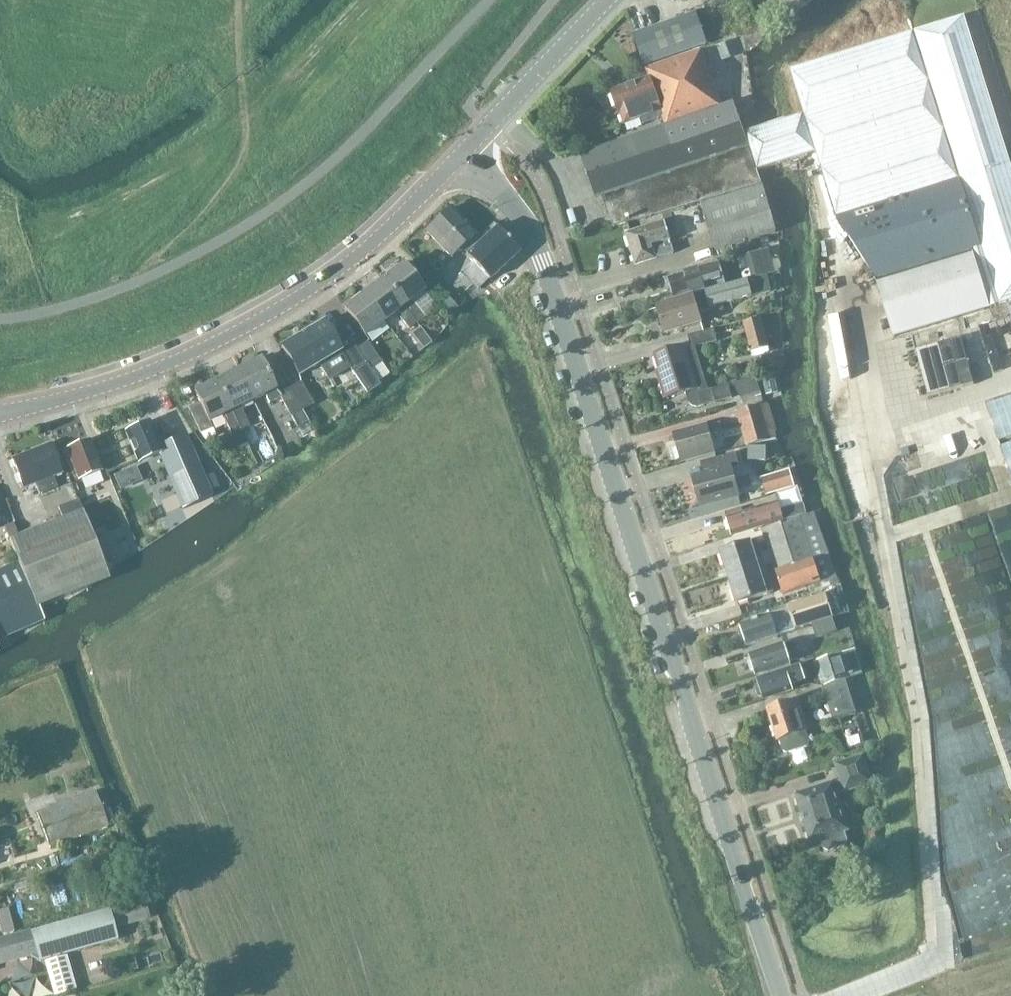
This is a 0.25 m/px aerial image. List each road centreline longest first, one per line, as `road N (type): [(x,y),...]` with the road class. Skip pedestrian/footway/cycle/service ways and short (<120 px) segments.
road 1 (tertiary): [(782,995),(543,260),(515,209),(460,157)]
road 2 (tertiary): [(0,415),(148,371),(256,321),(346,264),(460,157)]
road 3 (tertiary): [(460,157),(611,0)]

